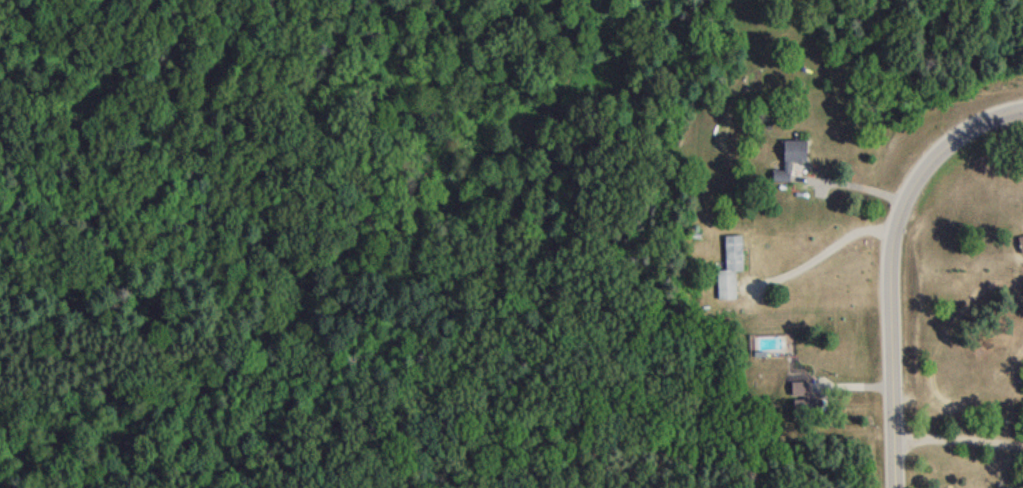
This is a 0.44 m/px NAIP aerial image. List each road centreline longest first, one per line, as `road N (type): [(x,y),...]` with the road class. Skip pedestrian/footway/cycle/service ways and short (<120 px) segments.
road 1 (tertiary): [(893,487),(891,226),(900,201),(943,148),(968,128),(1022,108)]

